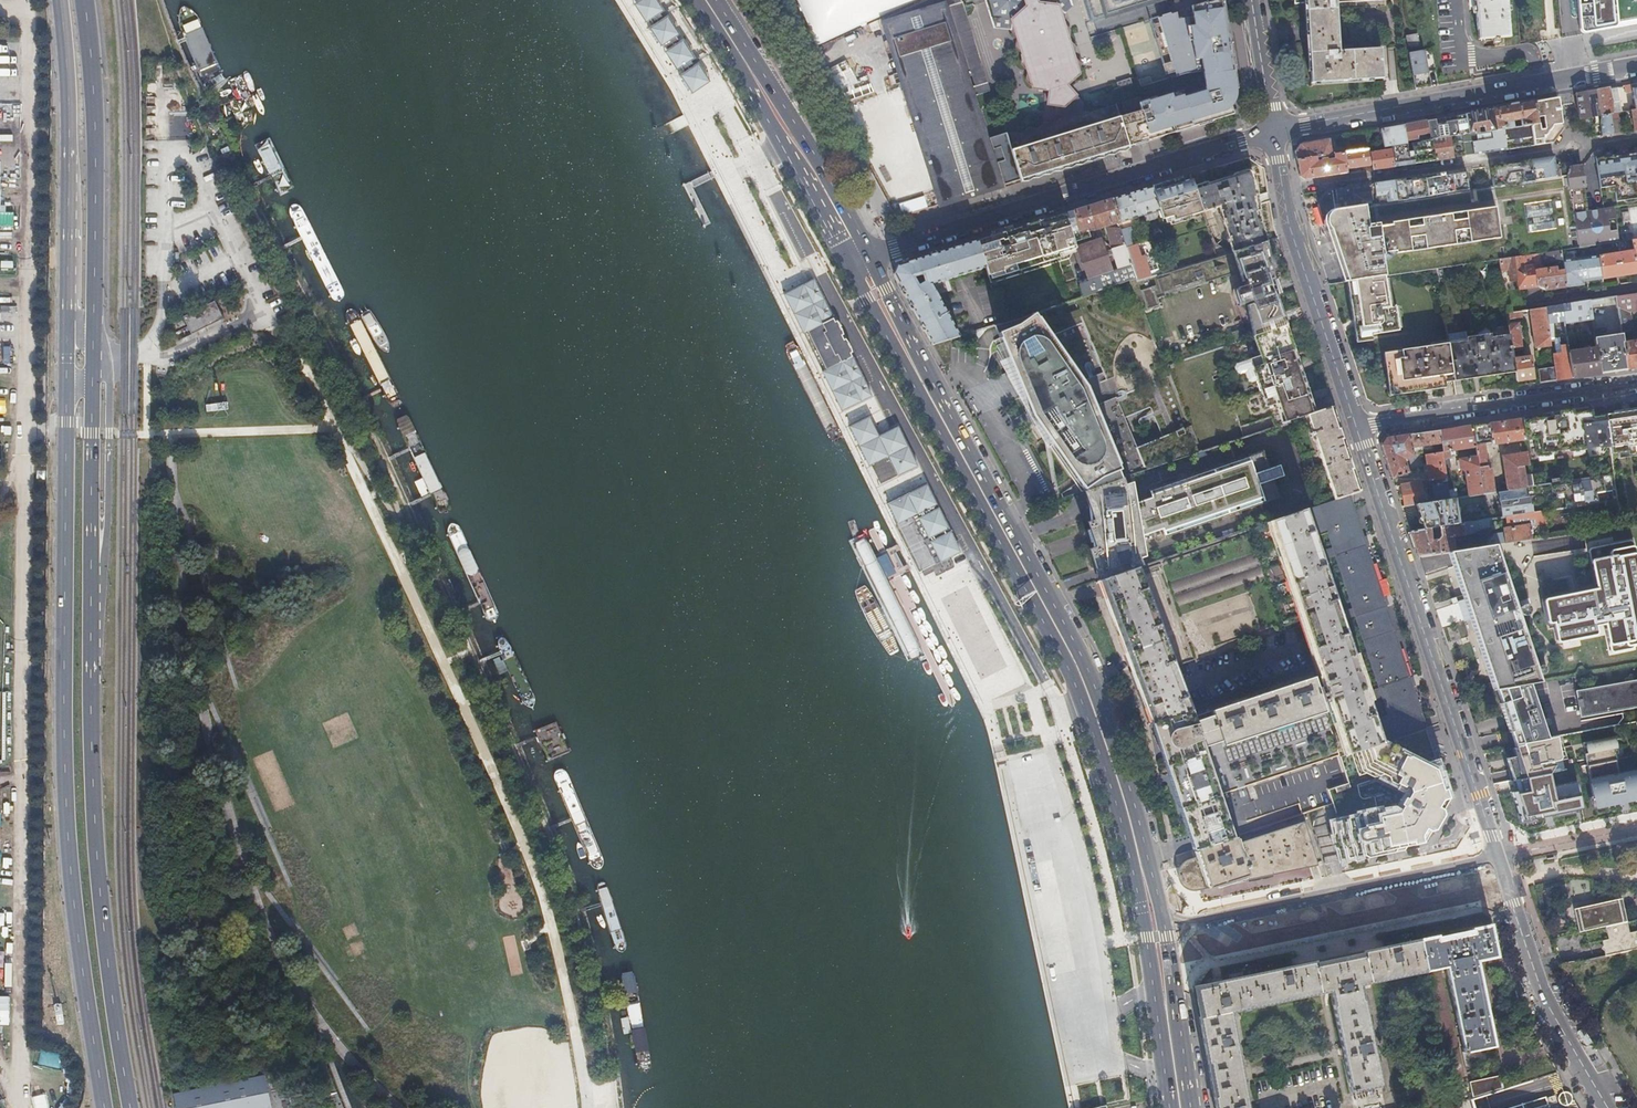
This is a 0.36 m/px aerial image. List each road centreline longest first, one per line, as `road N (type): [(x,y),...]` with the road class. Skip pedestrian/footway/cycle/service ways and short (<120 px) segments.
road 1 (primary): [(131,1107),(93,800),(96,115),(85,0)]
road 2 (primary): [(60,0),(69,115),(66,801),(104,1107)]
road 3 (track): [(27,364),(20,1107)]
road 4 (primary): [(1163,921),(1090,671),(872,261)]
road 5 (track): [(592,1107),(549,919),(362,488)]
road 6 (residential): [(1083,704),(1056,707),(755,161)]
road 7 (primary): [(851,270),(1083,704)]
road 8 (tertiary): [(1499,856),(1357,426)]
road 9 (tertiary): [(872,261),(1271,134)]
road 10 (primary): [(1083,704),(1131,867),(1170,1107)]
road 11 (tertiary): [(1271,134),(1636,66)]
road 12 (track): [(27,0),(27,364)]
road 13 (residential): [(1499,856),(1198,922),(1163,921)]
road 14 (tertiary): [(1357,426),(1292,231),(1271,134)]
road 15 (primary): [(872,261),(715,0)]
road 16 (residential): [(1357,426),(1636,386)]
road 17 (tertiary): [(1607,1107),(1545,1002),(1499,856)]
road 18 (primary): [(1195,1107),(1163,921)]
road 19 (primary): [(694,0),(784,148)]
road 20 (primary): [(784,148),(851,270)]
road 21 (tertiary): [(1271,134),(1252,0)]
road 22 (track): [(332,426),(295,347),(264,311)]

